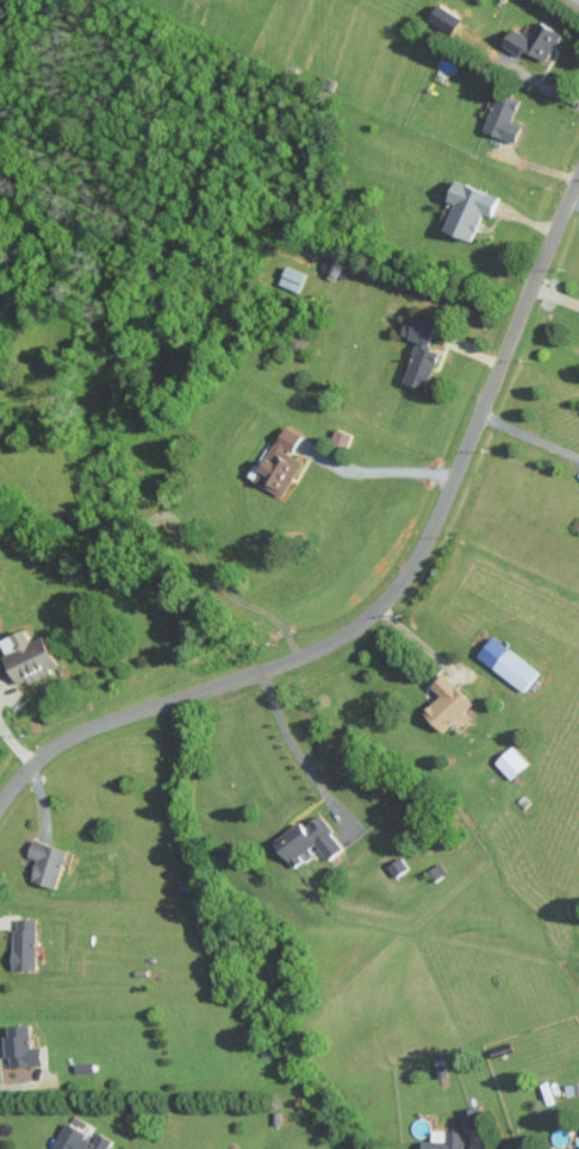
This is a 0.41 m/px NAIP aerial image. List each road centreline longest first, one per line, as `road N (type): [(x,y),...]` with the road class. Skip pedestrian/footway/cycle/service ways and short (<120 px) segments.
road 1 (residential): [(0,814),(18,783),(86,733),(318,656),(392,602),(459,487),(578,179)]

